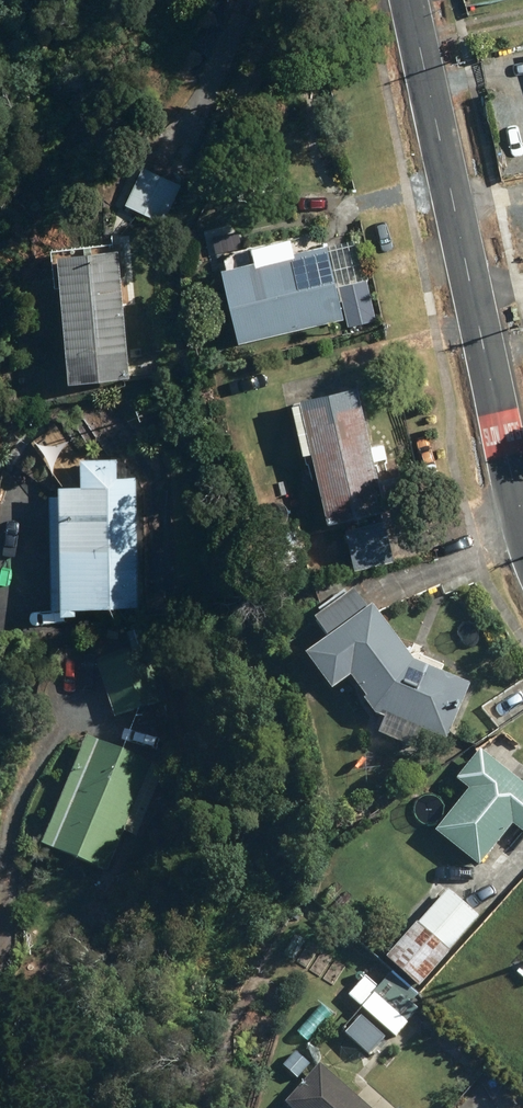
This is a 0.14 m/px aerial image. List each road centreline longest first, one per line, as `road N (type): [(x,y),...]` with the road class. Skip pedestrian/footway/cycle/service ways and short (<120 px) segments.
road 1 (unclassified): [(408,0),(522,516)]

